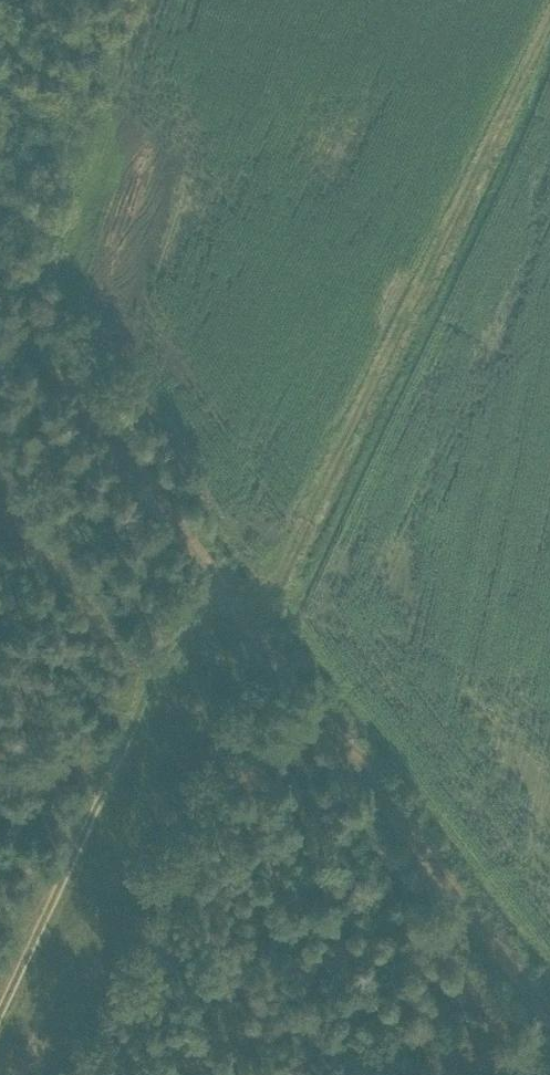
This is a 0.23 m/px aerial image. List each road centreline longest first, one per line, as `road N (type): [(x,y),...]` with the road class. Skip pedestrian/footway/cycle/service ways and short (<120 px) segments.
road 1 (track): [(549,1029),(0,286)]
road 2 (track): [(549,19),(248,627)]
road 3 (track): [(211,578),(0,1006)]

